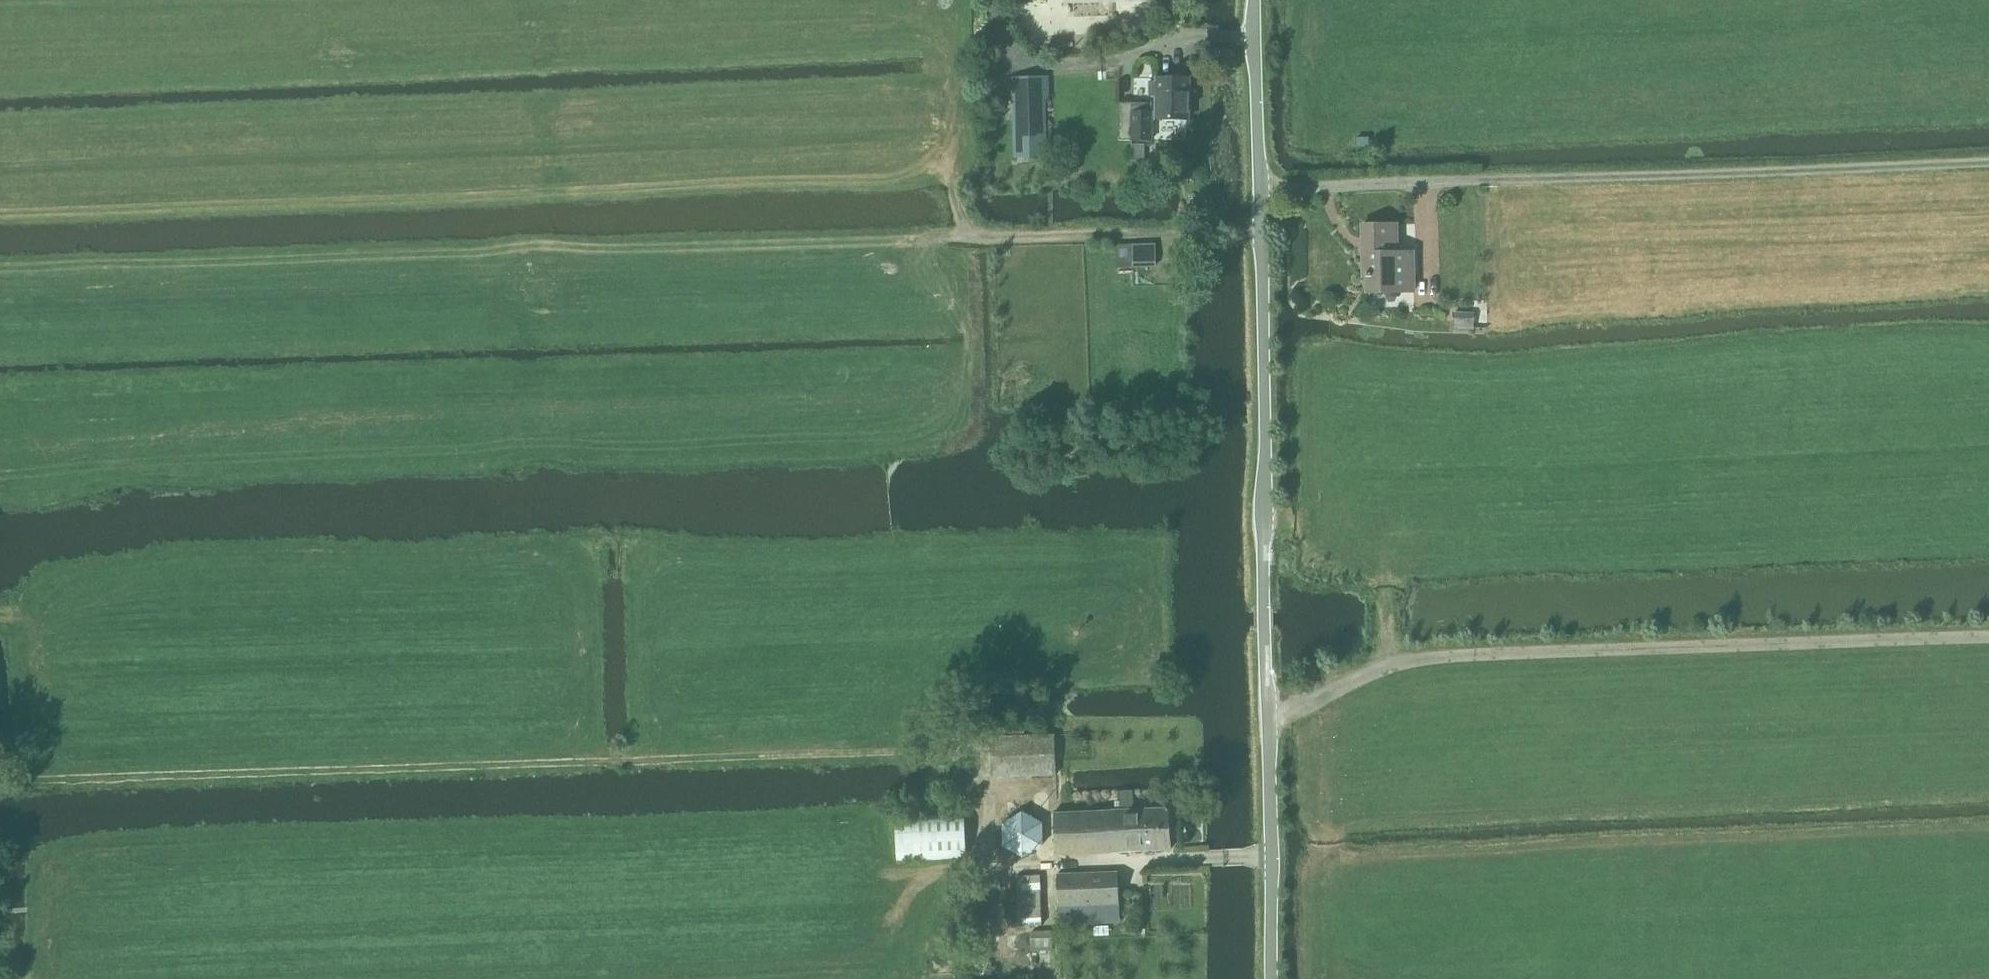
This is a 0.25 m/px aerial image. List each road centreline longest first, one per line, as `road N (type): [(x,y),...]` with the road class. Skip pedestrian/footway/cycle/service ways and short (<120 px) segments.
road 1 (track): [(989,786),(970,765),(934,754),(0,785)]
road 2 (tertiary): [(1274,978),(1261,0)]

